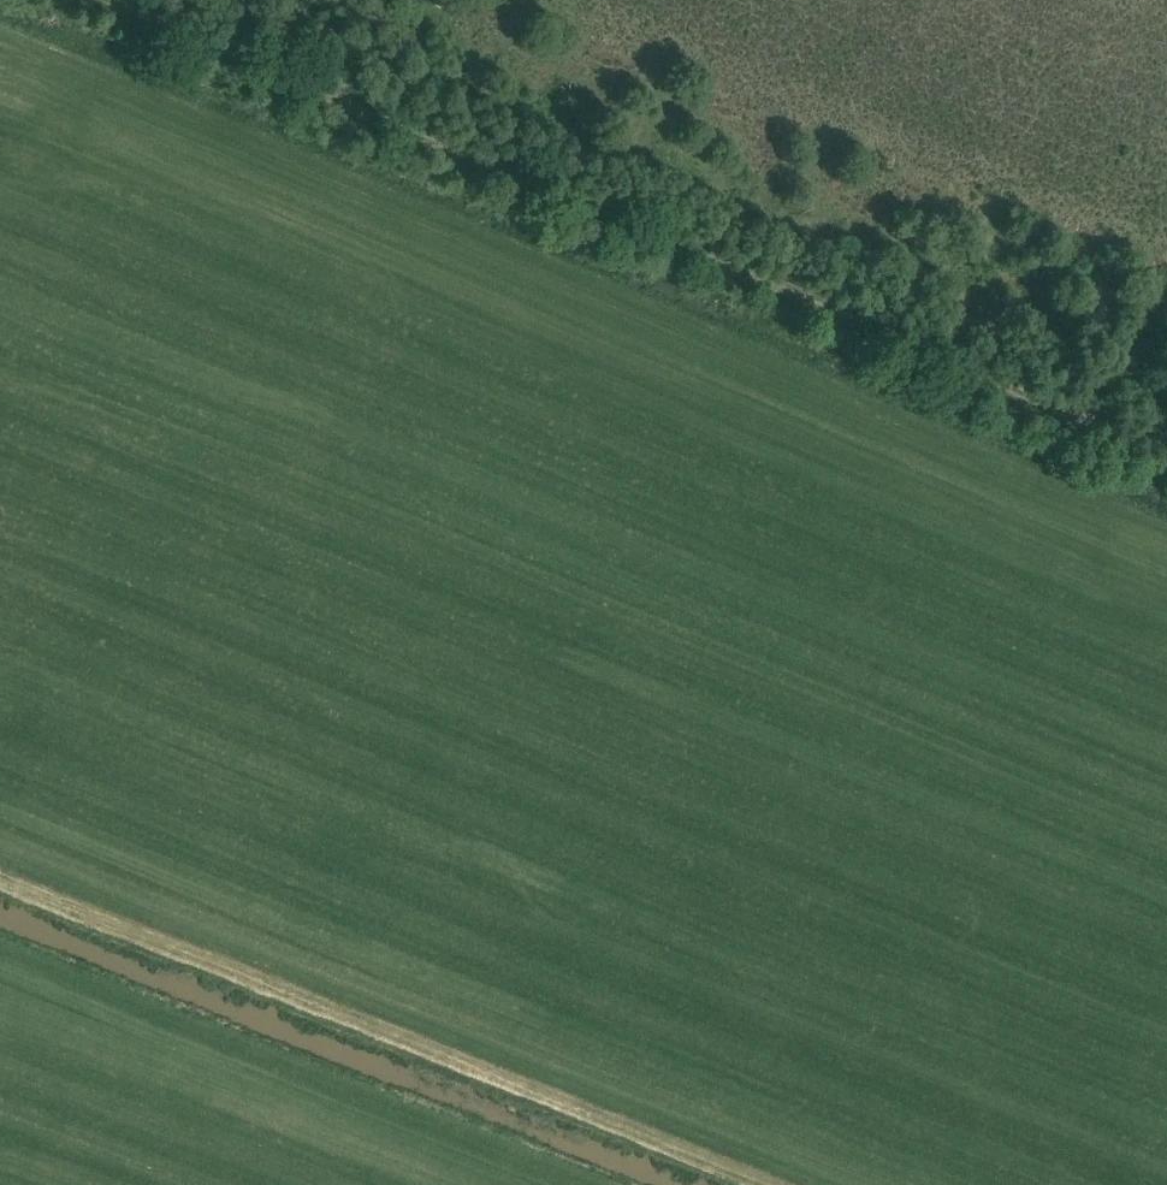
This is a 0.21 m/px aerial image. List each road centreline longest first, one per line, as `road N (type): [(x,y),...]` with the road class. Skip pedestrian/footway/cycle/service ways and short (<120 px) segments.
road 1 (track): [(1166,465),(99,0)]

